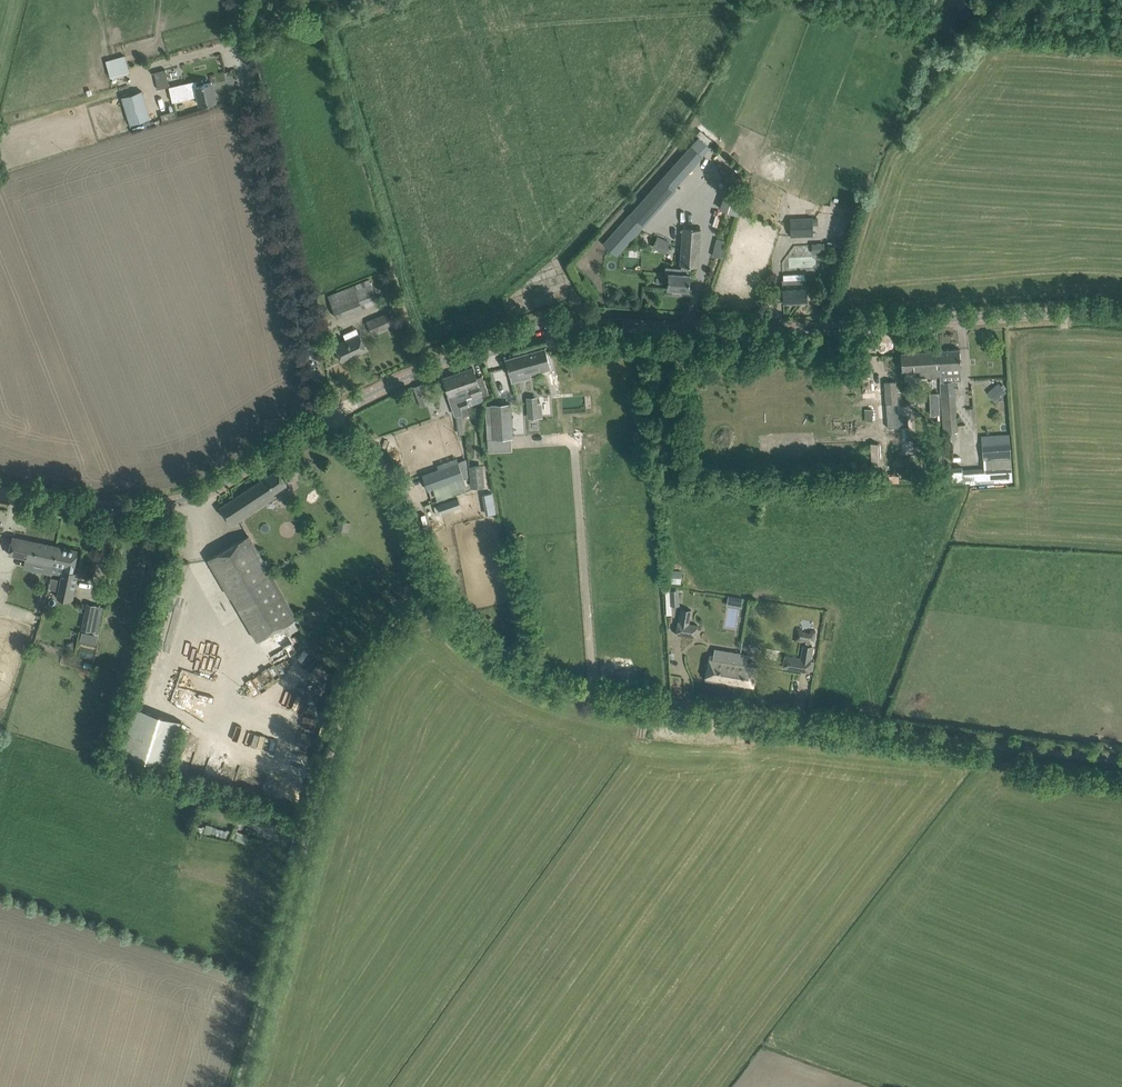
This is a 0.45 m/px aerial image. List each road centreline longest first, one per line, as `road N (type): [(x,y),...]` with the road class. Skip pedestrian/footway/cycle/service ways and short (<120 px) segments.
road 1 (unclassified): [(1121,761),(620,699),(541,678),(505,661),(462,621),(439,591),(407,497),(331,416)]
road 2 (tertiary): [(331,416),(484,346),(570,325),(750,331),(1121,313)]
road 3 (track): [(439,591),(385,630),(350,690),(236,1086)]
road 4 (unclassified): [(331,416),(250,95),(240,0)]
road 5 (tertiary): [(0,494),(106,507),(171,503),(222,484),(331,416)]

